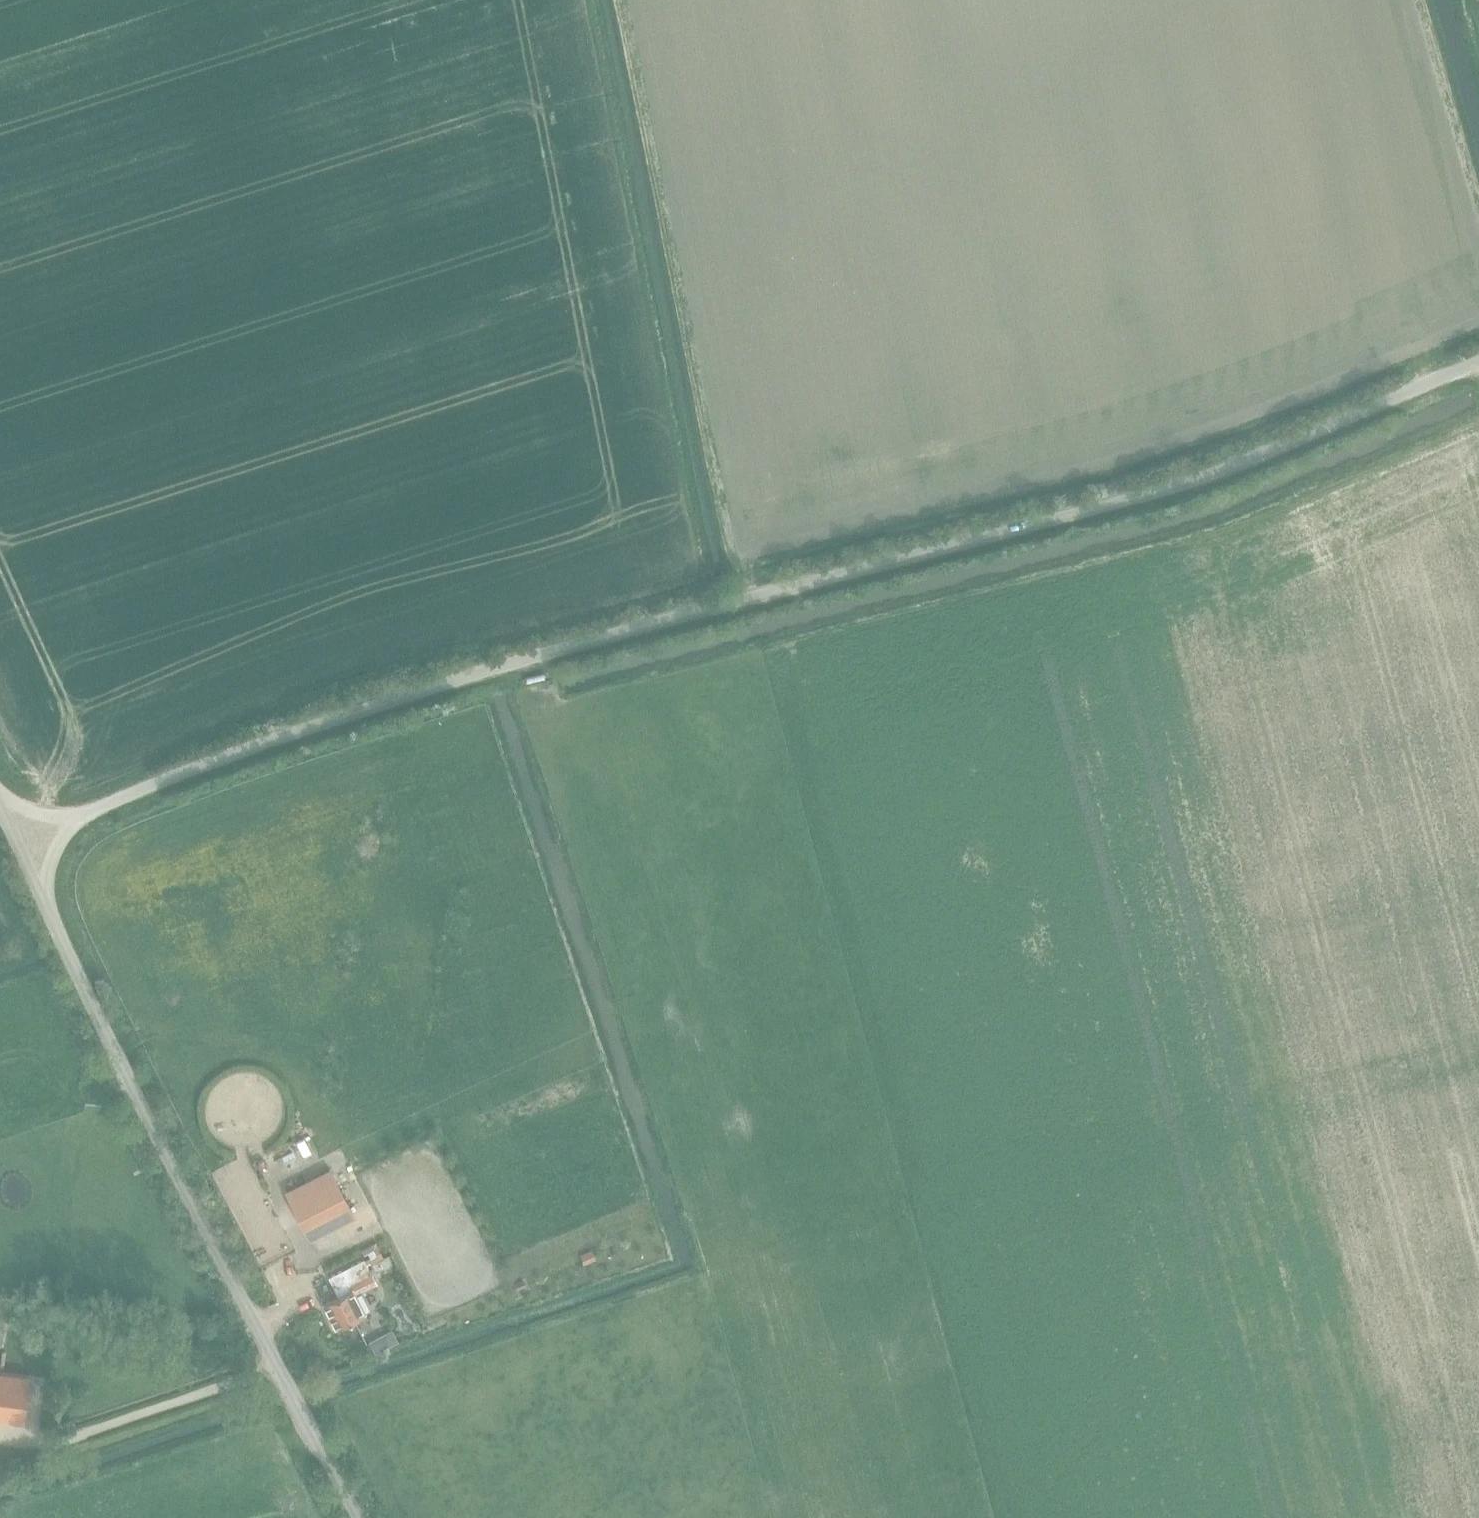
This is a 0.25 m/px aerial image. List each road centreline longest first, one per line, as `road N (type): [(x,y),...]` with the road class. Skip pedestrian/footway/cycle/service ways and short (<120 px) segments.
road 1 (unclassified): [(17,841),(439,682),(1170,485),(1478,359)]
road 2 (unclassified): [(356,1517),(149,1121),(17,841)]

